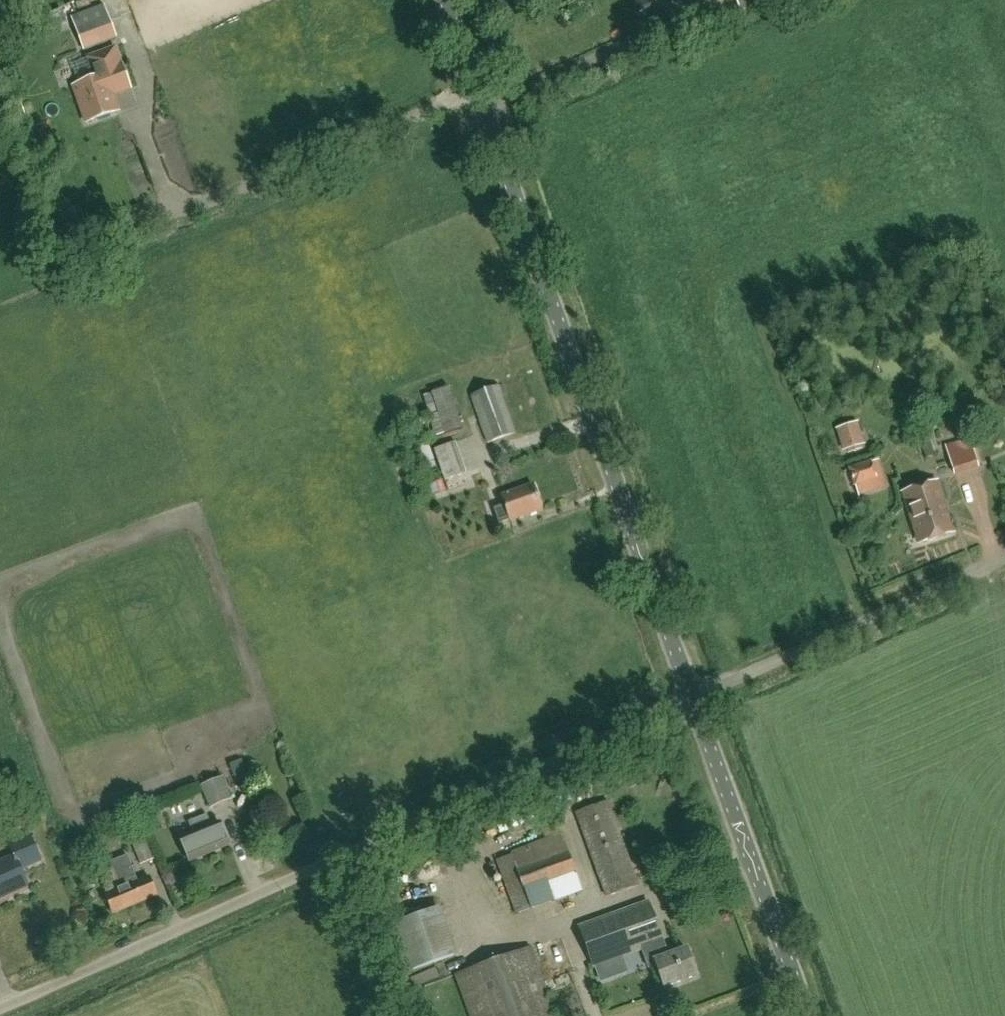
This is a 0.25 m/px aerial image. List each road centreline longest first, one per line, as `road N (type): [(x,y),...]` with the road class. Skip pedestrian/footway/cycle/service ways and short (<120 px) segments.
road 1 (unclassified): [(0,1009),(690,703)]
road 2 (unclassified): [(690,703),(440,0)]
road 3 (unclassified): [(690,703),(1004,555)]
road 4 (unclassified): [(811,1015),(690,703)]

